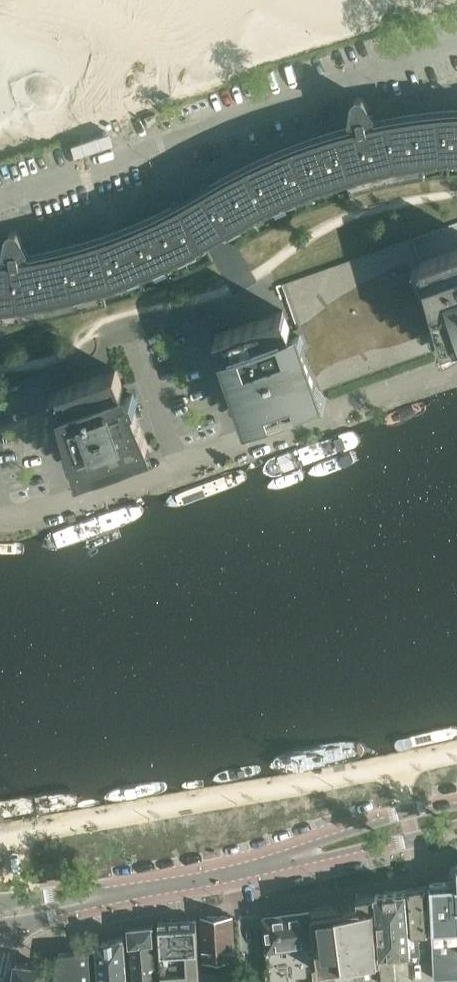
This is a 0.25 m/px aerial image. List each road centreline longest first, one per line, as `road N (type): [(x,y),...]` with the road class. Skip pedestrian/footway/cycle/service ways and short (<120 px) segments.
road 1 (unclassified): [(0,195),(456,41)]
road 2 (unclassified): [(0,518),(456,366)]
road 3 (secondary): [(0,917),(239,873),(456,815)]

